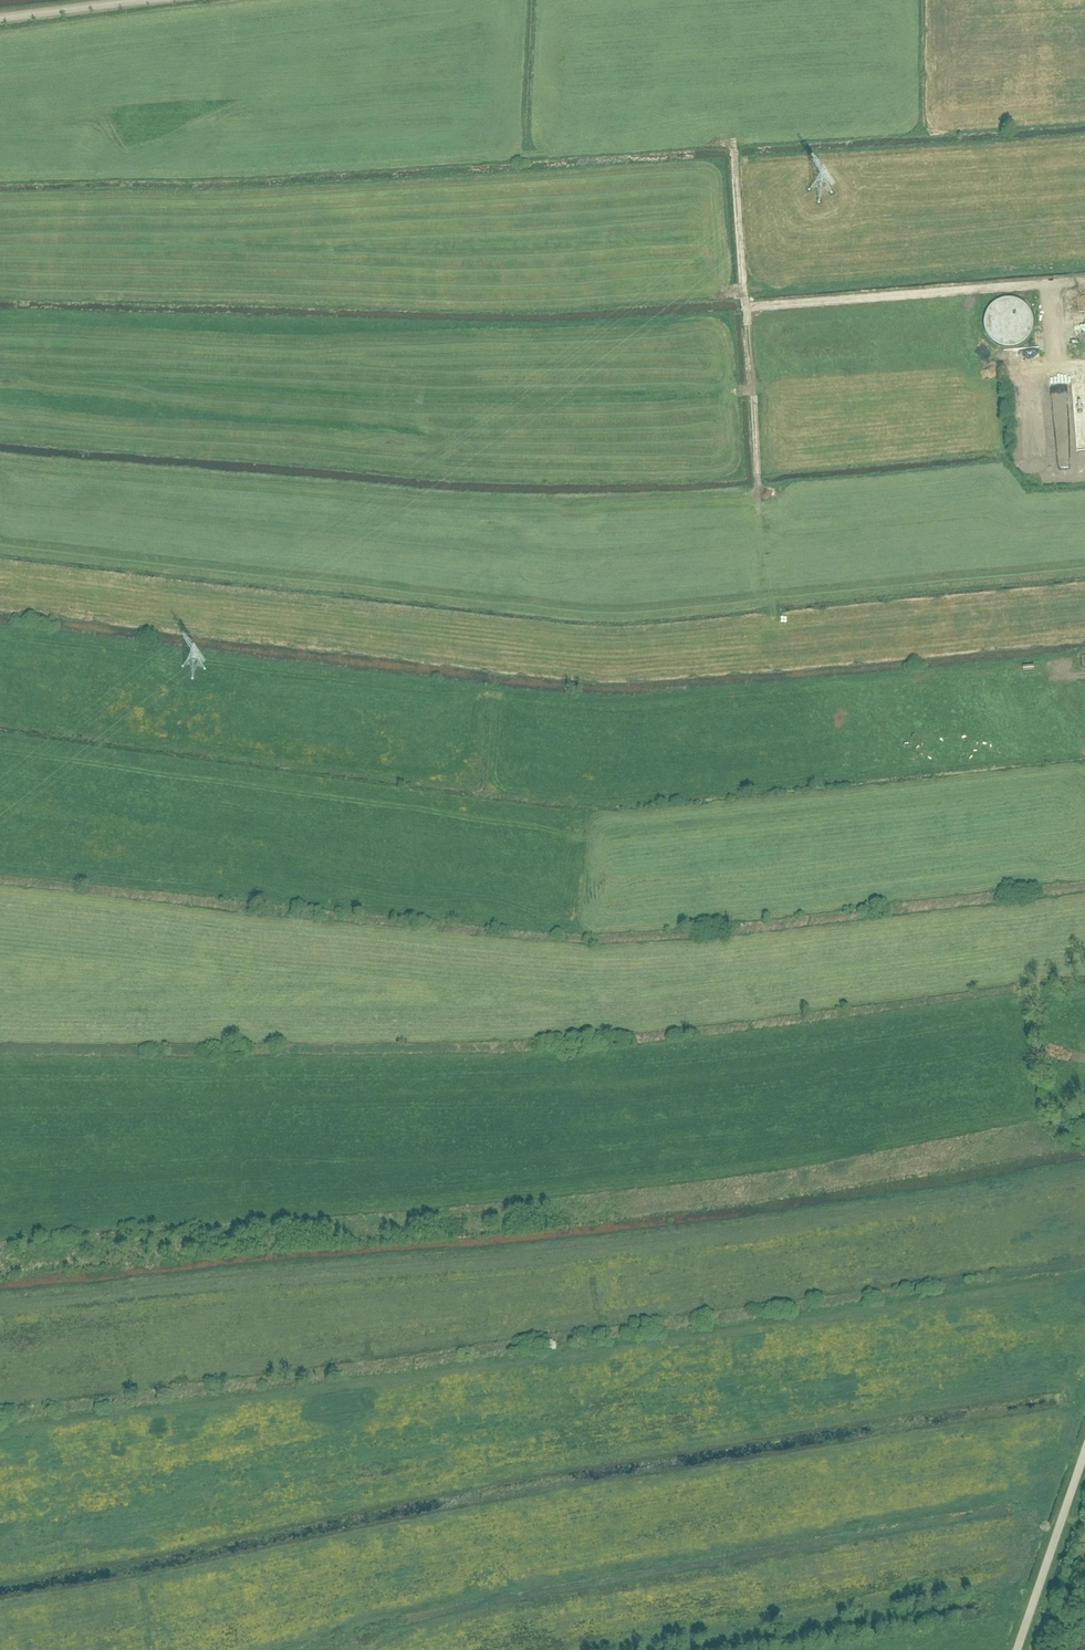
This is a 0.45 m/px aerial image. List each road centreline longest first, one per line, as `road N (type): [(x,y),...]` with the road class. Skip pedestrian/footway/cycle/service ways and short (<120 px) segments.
road 1 (track): [(1084,280),(745,308)]
road 2 (unclassified): [(1020,1649),(1084,1459)]
road 3 (track): [(745,308),(733,142)]
road 4 (track): [(745,314),(757,468)]
road 5 (unclassified): [(147,0),(0,19)]

